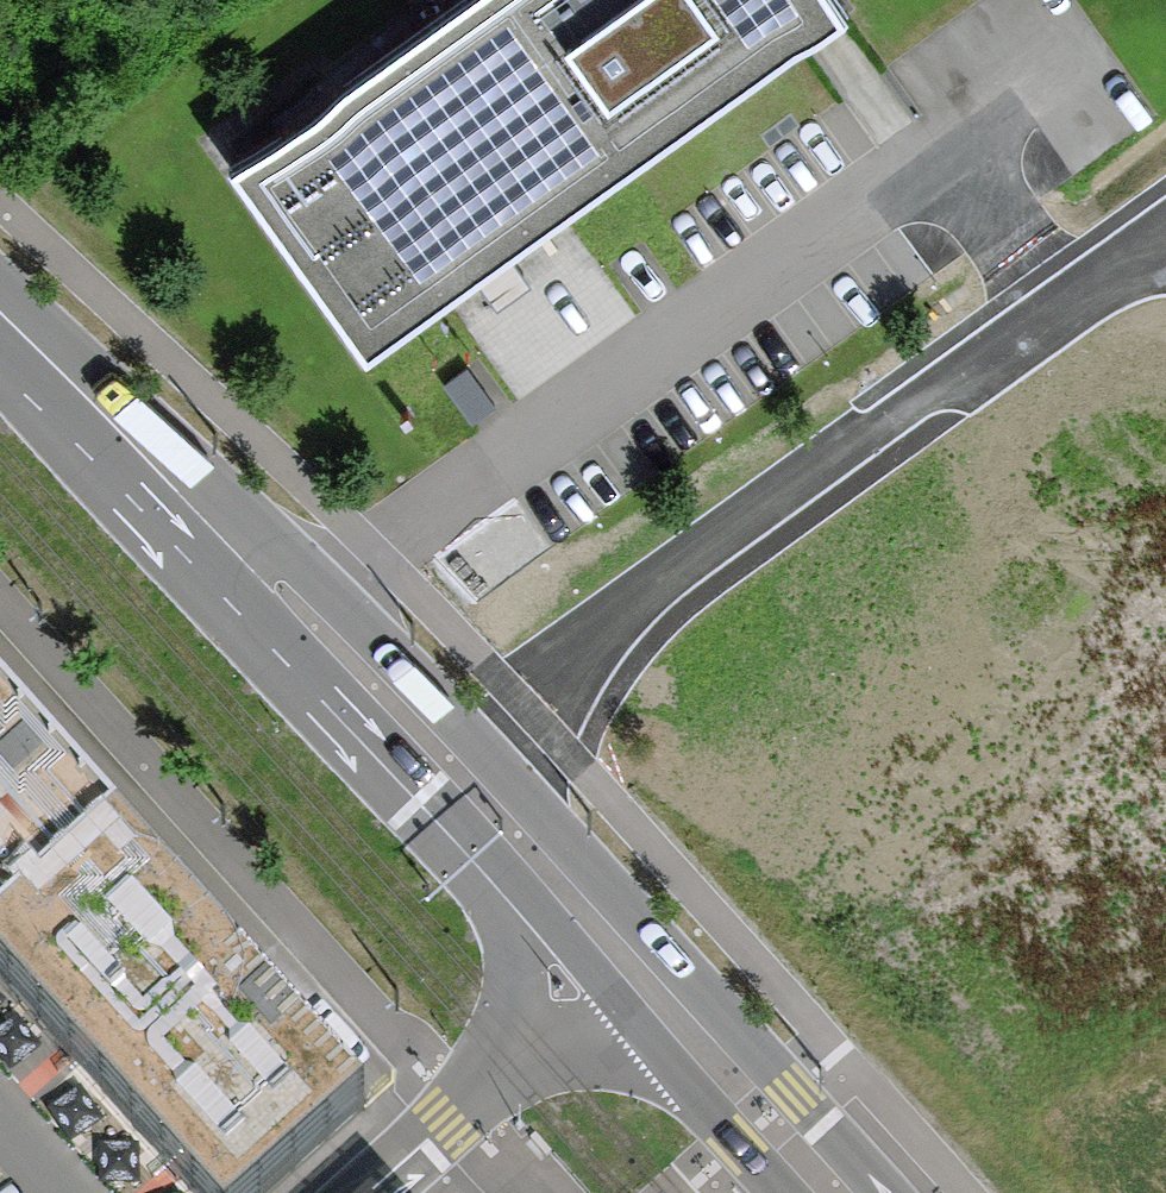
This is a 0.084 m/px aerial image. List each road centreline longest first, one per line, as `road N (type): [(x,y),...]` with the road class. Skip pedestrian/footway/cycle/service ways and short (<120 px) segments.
road 1 (residential): [(314,604),(945,149)]
road 2 (residential): [(474,743),(632,598),(1064,303)]
road 3 (unclassified): [(886,1192),(474,743)]
road 4 (unclassified): [(225,535),(323,681),(588,986)]
road 5 (unclassified): [(225,535),(0,316)]
road 6 (residential): [(362,1192),(588,986)]
road 7 (unclassified): [(588,986),(781,1192)]
road 8 (unclassified): [(474,743),(314,604)]
road 9 (residential): [(945,149),(1064,303)]
road 10 (residential): [(945,149),(1081,51)]

